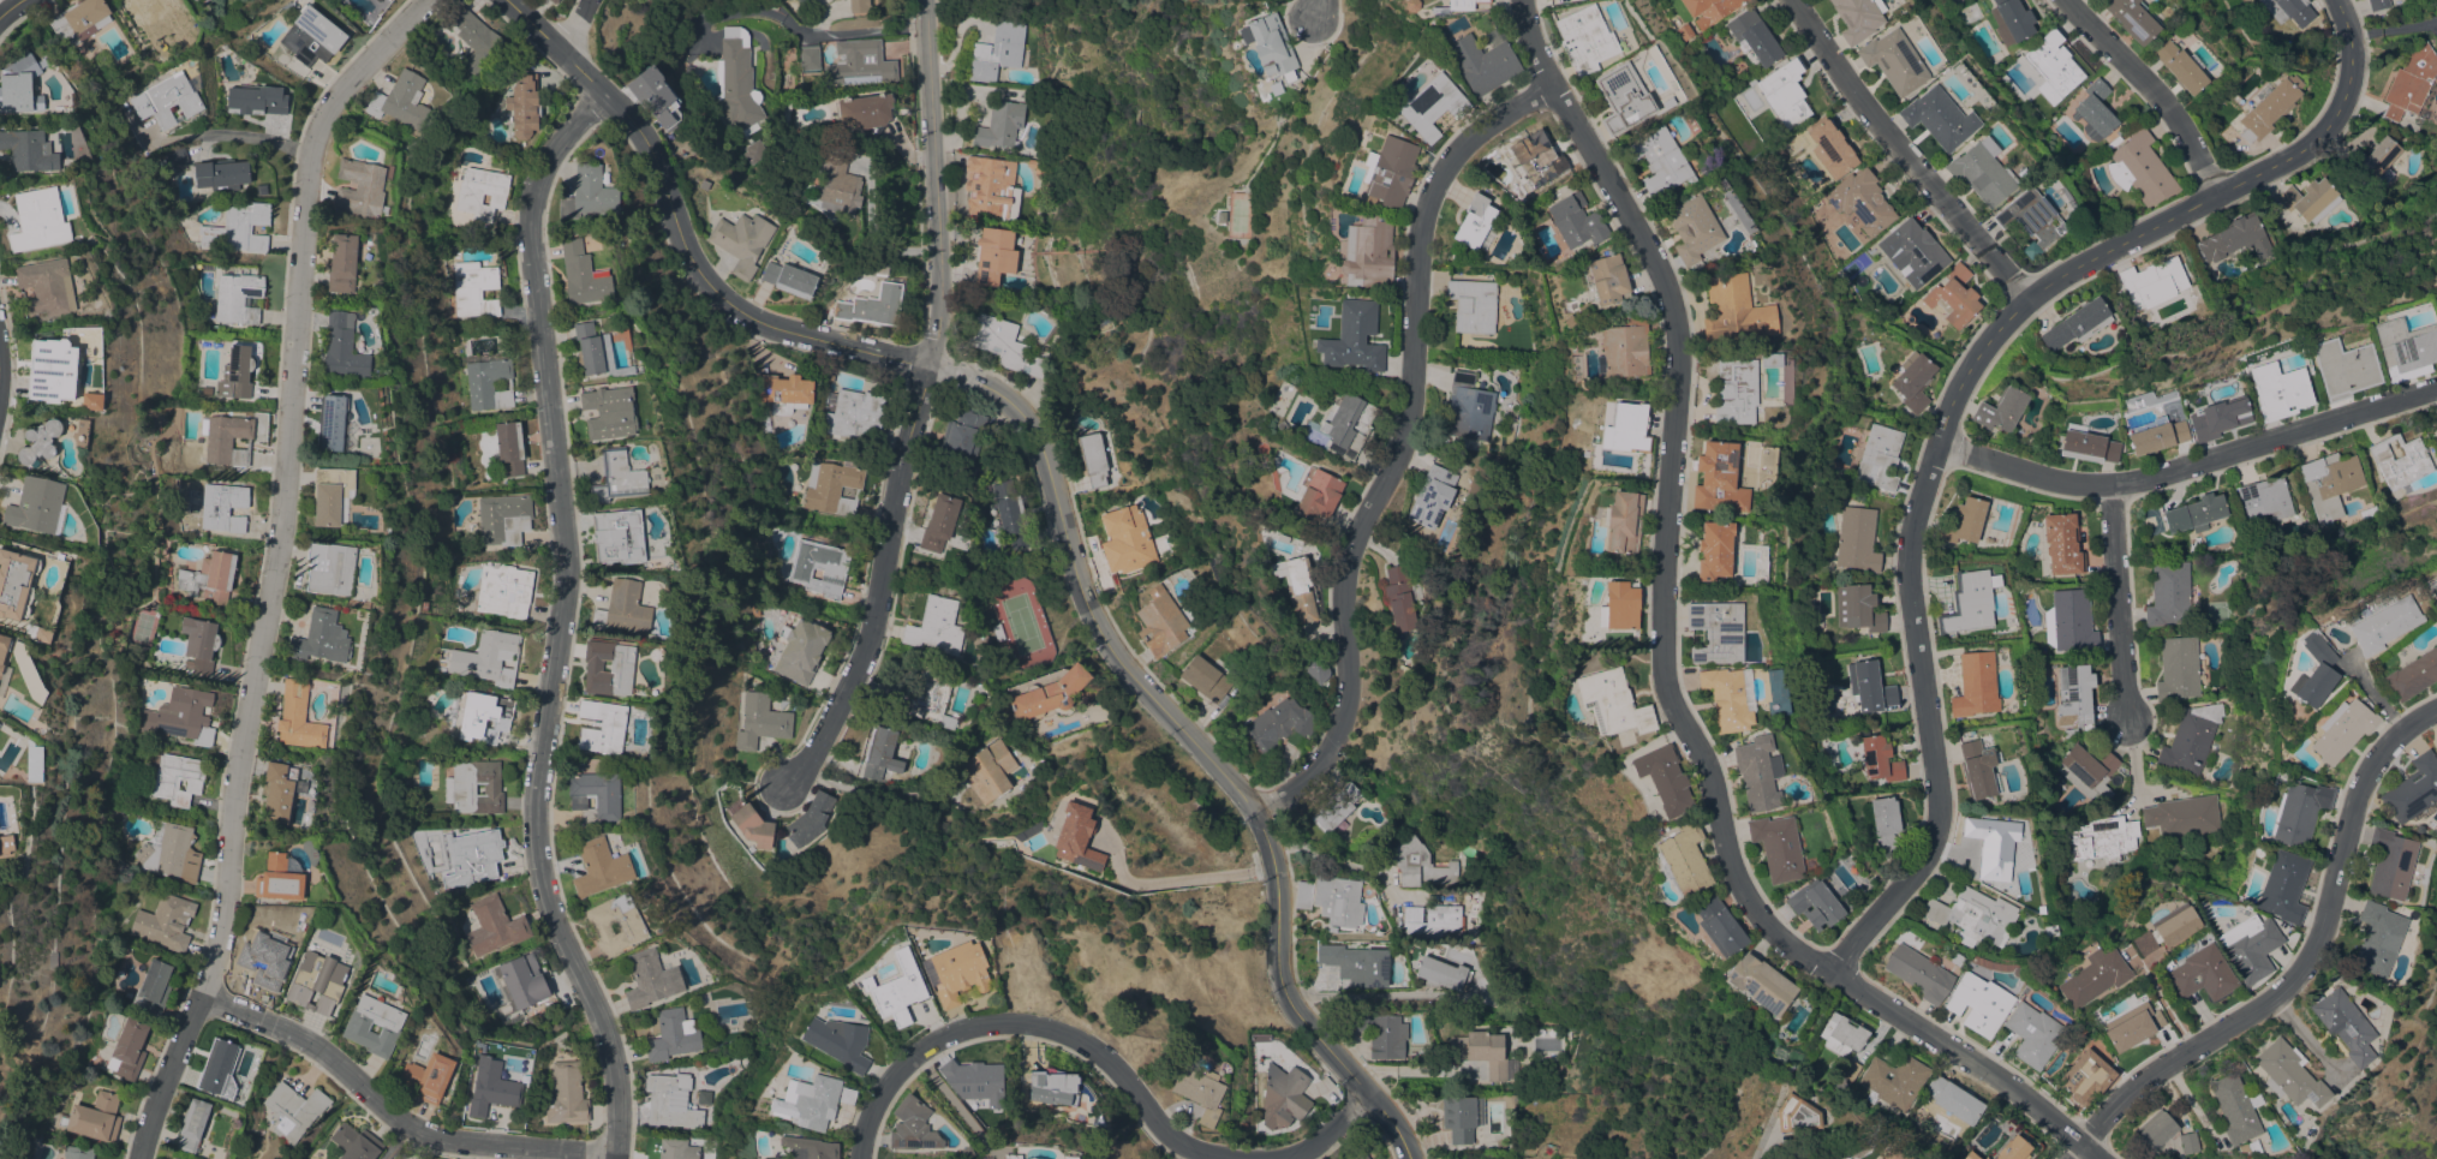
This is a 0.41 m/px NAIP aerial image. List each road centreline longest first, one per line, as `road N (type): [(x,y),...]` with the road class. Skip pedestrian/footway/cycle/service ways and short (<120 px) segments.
road 1 (residential): [(2083,1146),(2014,1091),(1769,934),(1732,878),(1703,766),(1661,694),(1678,339),(1661,276),(1552,86),(1524,32),(1518,0)]
road 2 (residential): [(1827,972),(1922,856),(1935,801),(1905,542),(1940,411),(1984,335),(2021,298),(2221,195),(2325,130),(2352,78),(2332,0)]
road 3 (residential): [(139,1158),(202,996),(229,888),(268,593),(306,173),(340,89),(427,0)]
road 4 (residential): [(601,94),(550,153),(530,207),(566,550),(532,808),(538,876),(610,1051),(622,1158)]
road 5 (residential): [(1408,1158),(1396,1130),(1280,992),(1278,856),(1260,823),(1122,664),(1082,598),(1039,436),(1020,404),(987,381),(926,358)]
road 6 (residential): [(1260,823),(1316,766),(1338,729),(1346,683),(1340,573),(1408,420),(1427,197),(1482,127),(1552,86)]
road 7 (residential): [(2072,1158),(2124,1094),(2278,992),(2311,948),(2345,793),(2372,747),(2436,705)]
road 8 (residential): [(860,350),(808,340),(718,292),(691,256),(677,208),(601,94),(505,0)]
road 9 (residential): [(2436,386),(2235,454),(2108,484),(2053,483),(1936,447)]
road 10 (residential): [(856,1158),(872,1103),(898,1074),(931,1045),(996,1023),(1077,1042),(1119,1075),(1161,1133),(1200,1154),(1233,1158)]
road 11 (residential): [(622,1158),(456,1151),(389,1117),(315,1045),(202,996)]
road 12 (residential): [(784,788),(818,748),(871,637),(926,358)]
road 13 (residential): [(2021,298),(1916,181),(1791,0)]
road 14 (residential): [(926,358),(939,276),(923,0)]
road 15 (residential): [(2221,195),(2167,107),(2062,0)]
road 16 (residential): [(2124,718),(2108,484)]

